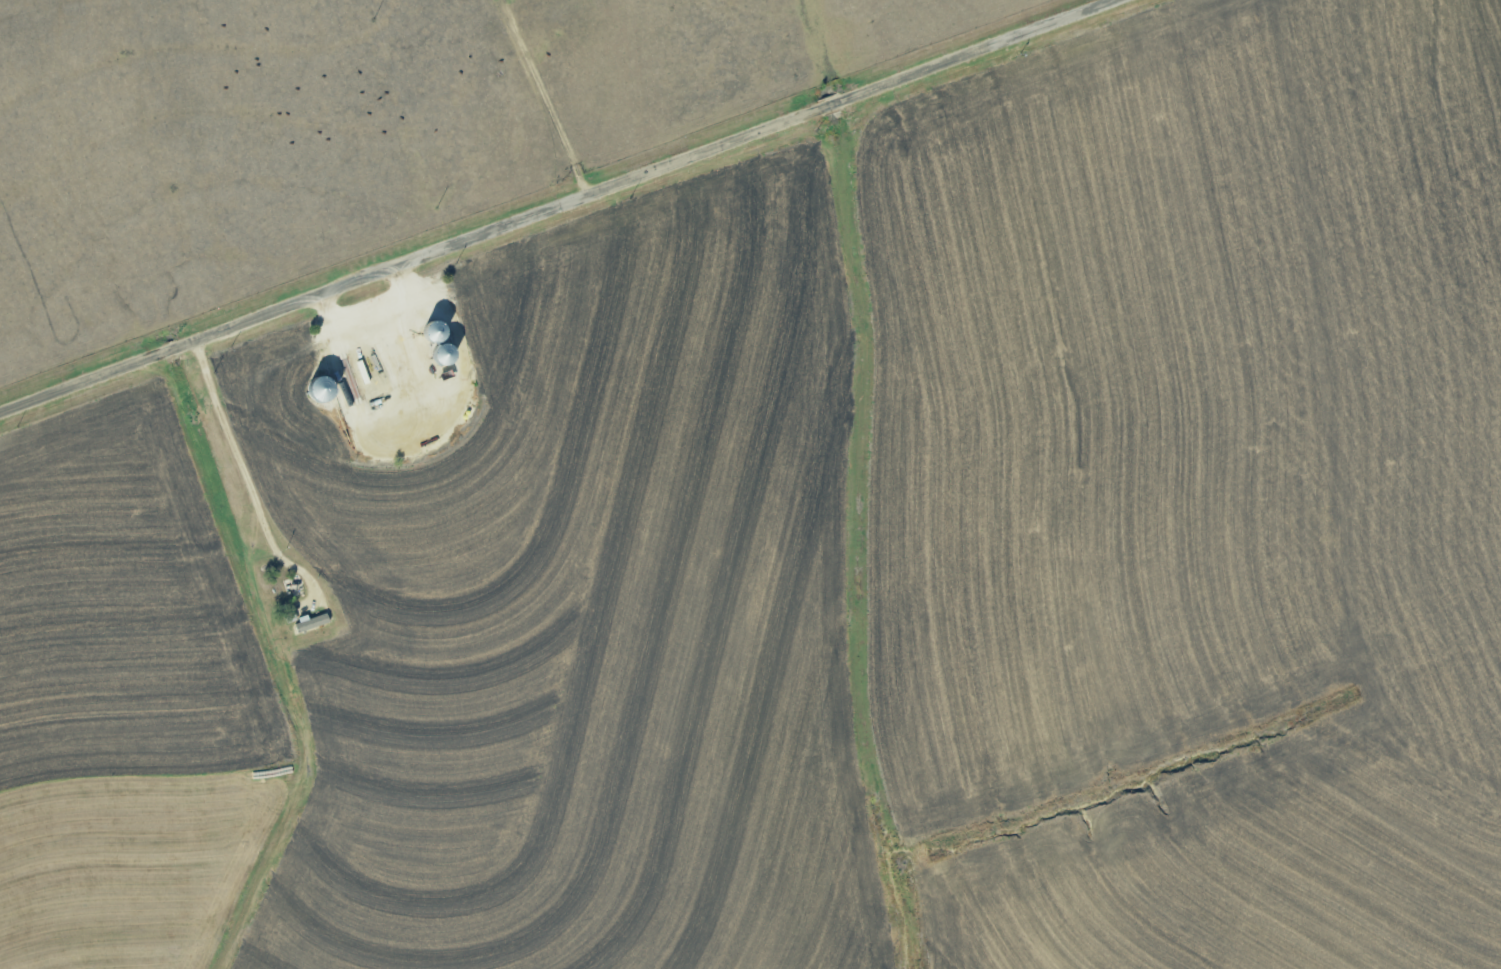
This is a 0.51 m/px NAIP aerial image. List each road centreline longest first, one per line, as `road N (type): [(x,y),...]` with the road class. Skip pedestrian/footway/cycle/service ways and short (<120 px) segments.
road 1 (residential): [(0,413),(1116,0)]

